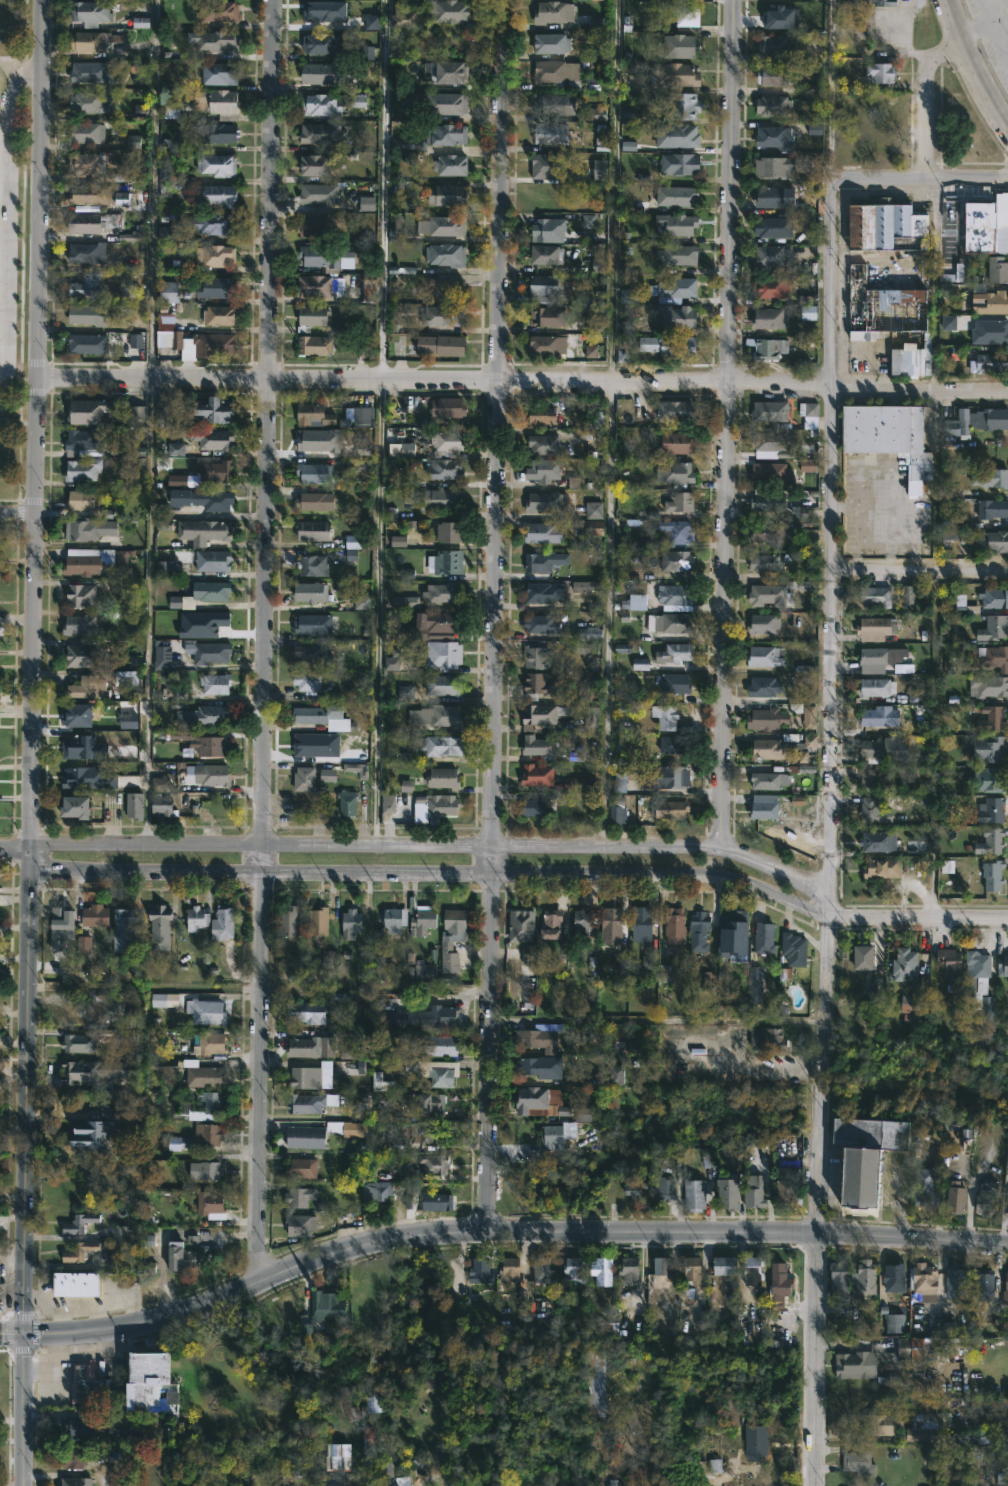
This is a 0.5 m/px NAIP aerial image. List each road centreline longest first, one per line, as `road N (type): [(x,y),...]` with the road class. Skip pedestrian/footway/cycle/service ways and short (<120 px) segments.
road 1 (residential): [(273,0),(261,1276)]
road 2 (residential): [(836,179),(832,846),(815,1233)]
road 3 (residential): [(1007,390),(36,381)]
road 4 (residential): [(735,0),(722,855)]
road 5 (residential): [(41,0),(27,850)]
road 6 (residential): [(502,0),(491,849)]
road 7 (secondary): [(815,1233),(440,1229),(300,1260),(217,1299),(131,1326),(0,1334)]
road 8 (tertiary): [(27,850),(21,1334)]
road 9 (tertiary): [(27,850),(53,873),(491,877)]
road 10 (tertiary): [(491,849),(27,850)]
road 11 (tertiary): [(829,908),(797,882),(722,855),(491,849)]
road 12 (residential): [(491,877),(487,1228)]
road 13 (tertiary): [(491,877),(703,878),(806,912),(829,908)]
road 14 (tertiary): [(815,1233),(816,1485)]
road 15 (secondary): [(1007,1246),(815,1233)]
road 16 (tertiary): [(1007,918),(852,917),(829,908)]
road 17 (residential): [(1007,573),(831,572)]
road 18 (residential): [(1007,180),(836,179)]
road 19 (residential): [(964,44),(926,66),(925,182)]
road 20 (tertiary): [(21,1334),(21,1485)]
road 21 (secondary): [(946,0),(1007,125)]

